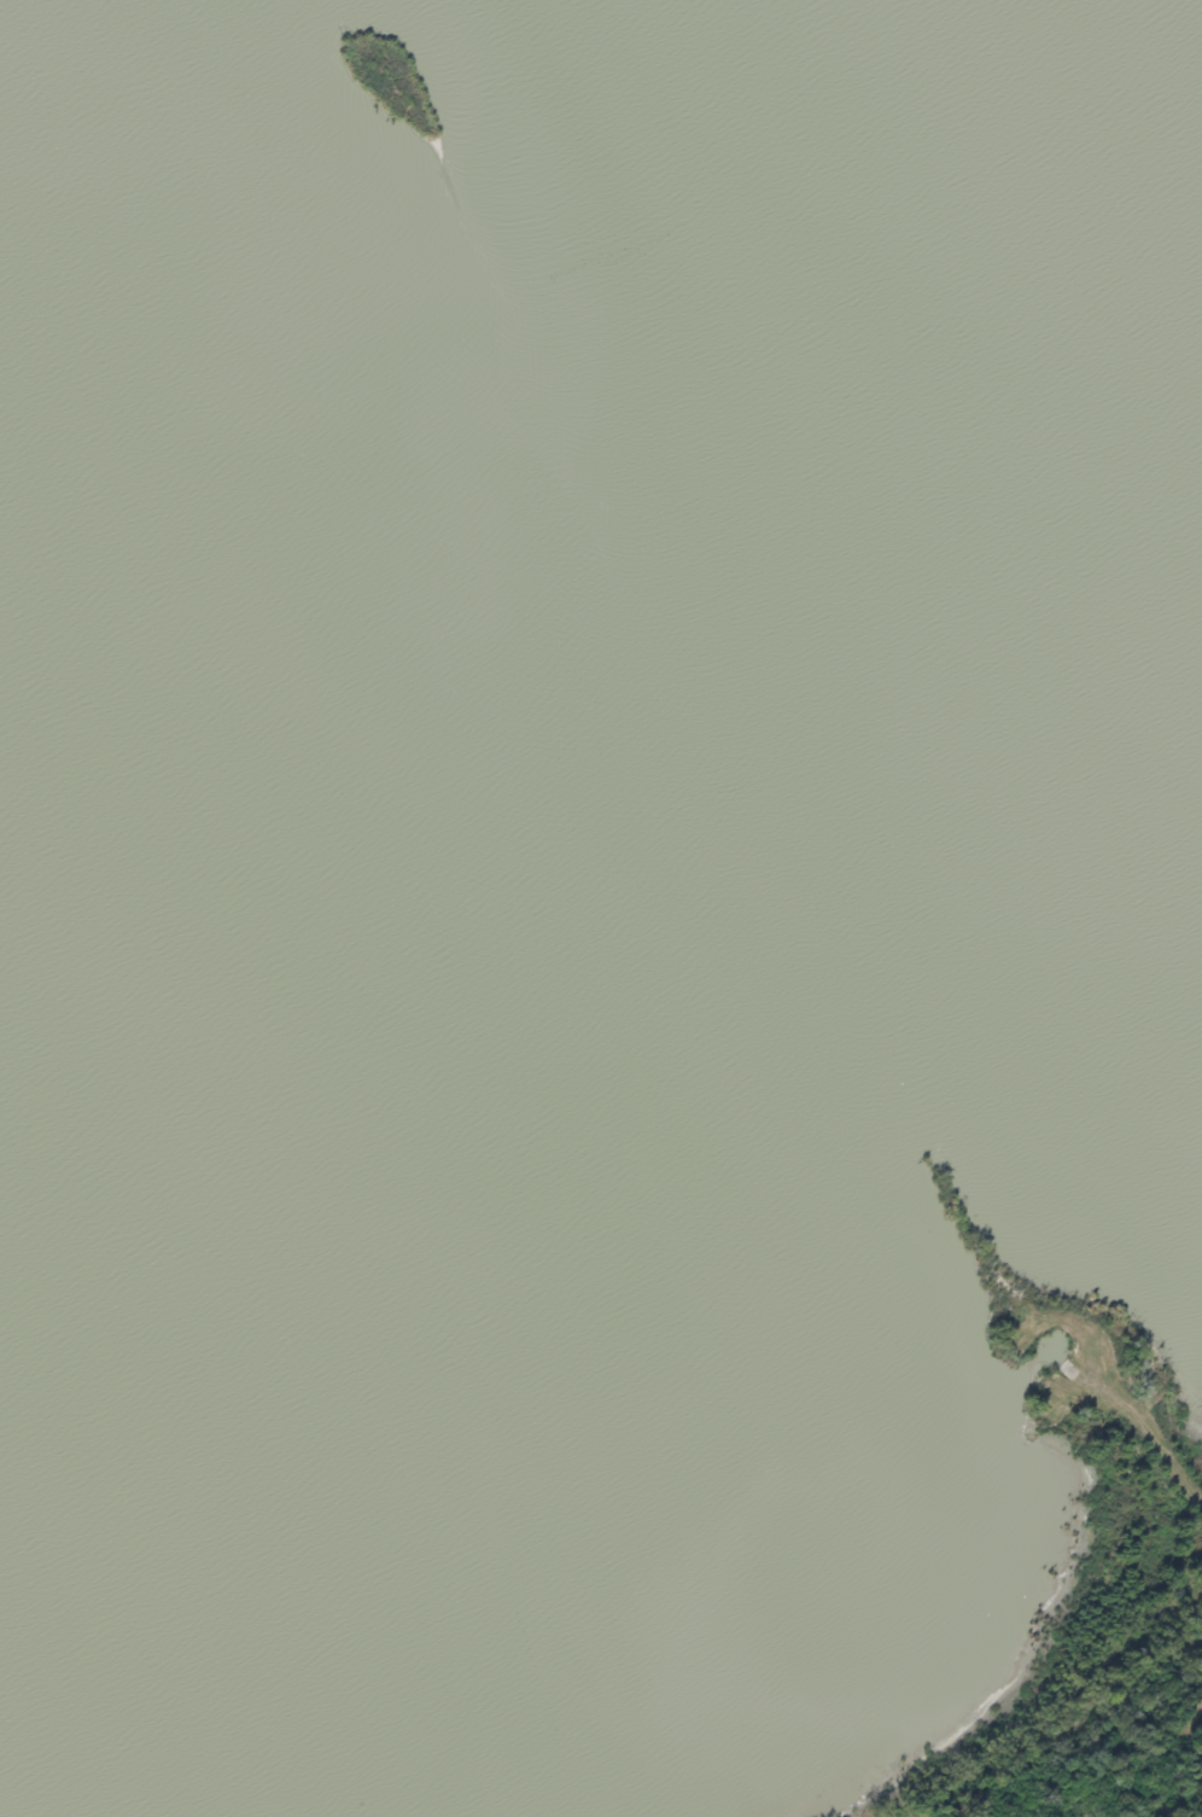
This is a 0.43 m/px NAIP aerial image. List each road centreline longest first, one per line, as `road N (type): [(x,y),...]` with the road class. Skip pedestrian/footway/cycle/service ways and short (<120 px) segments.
road 1 (track): [(1072,1374),(1115,1399),(1201,1506)]

